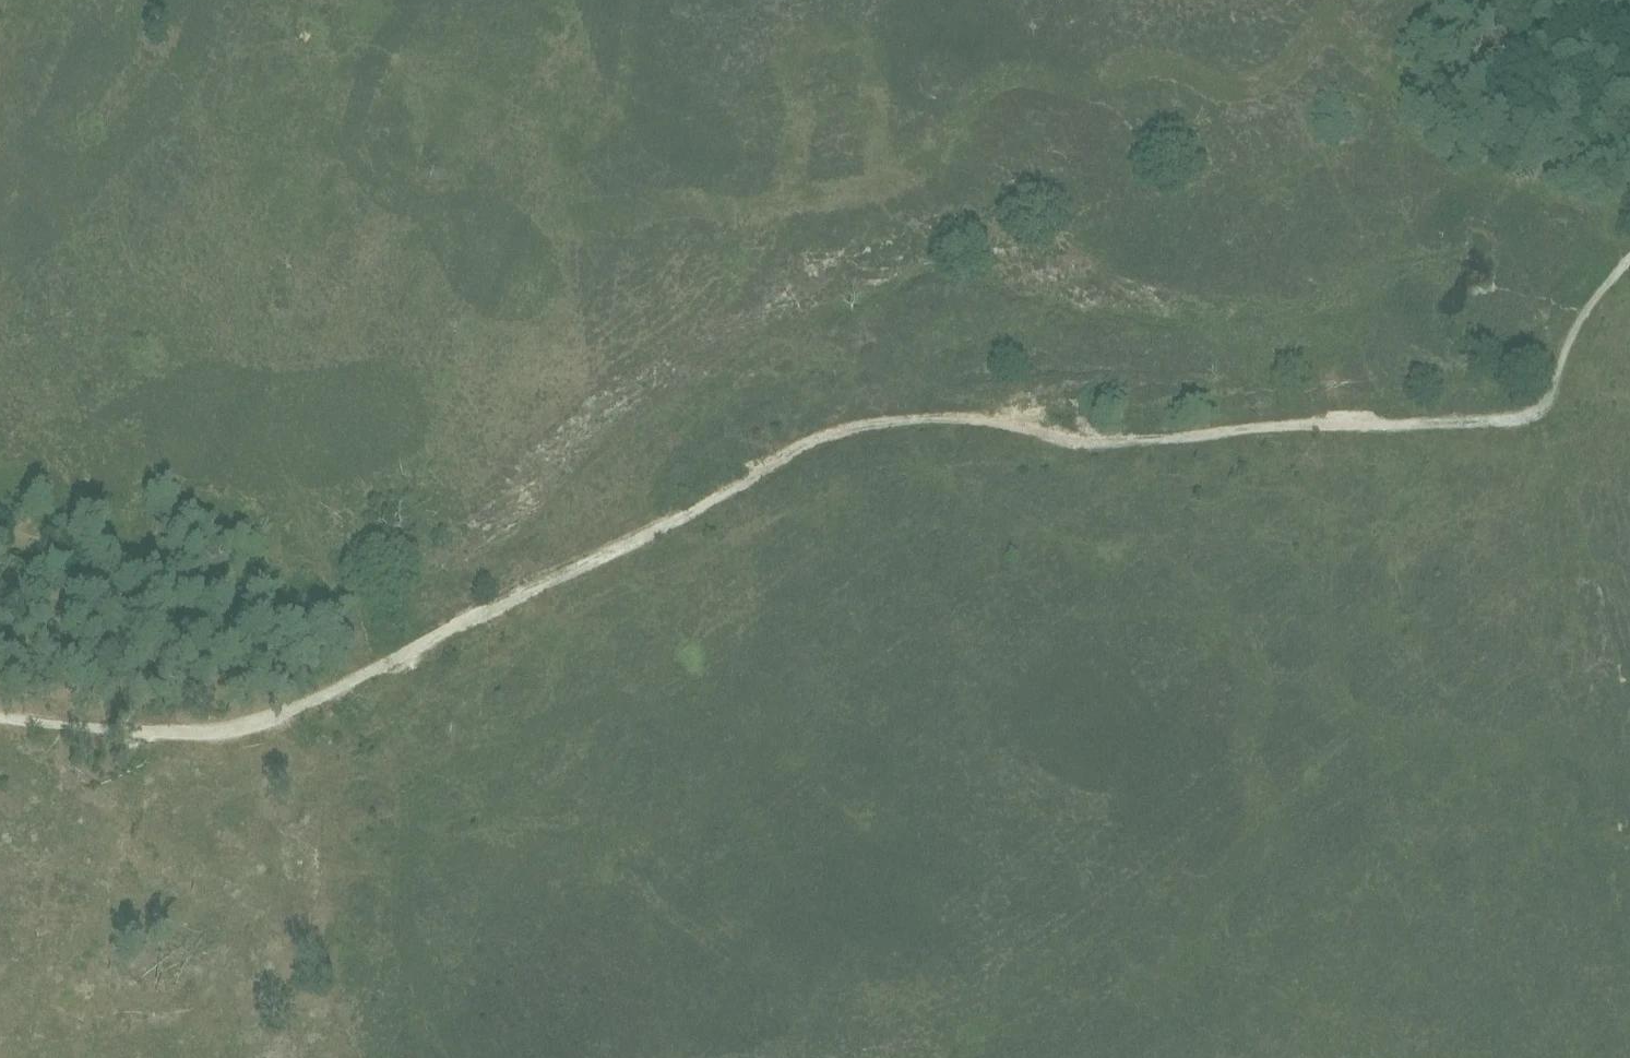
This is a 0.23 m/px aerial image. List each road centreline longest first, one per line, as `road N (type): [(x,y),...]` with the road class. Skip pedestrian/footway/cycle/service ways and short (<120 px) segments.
road 1 (track): [(0,718),(141,731),(245,727),(346,685),(494,604),(676,520),(814,439),(860,423),(949,415),(1099,440),(1532,416),(1555,389),(1579,323),(1629,261)]

